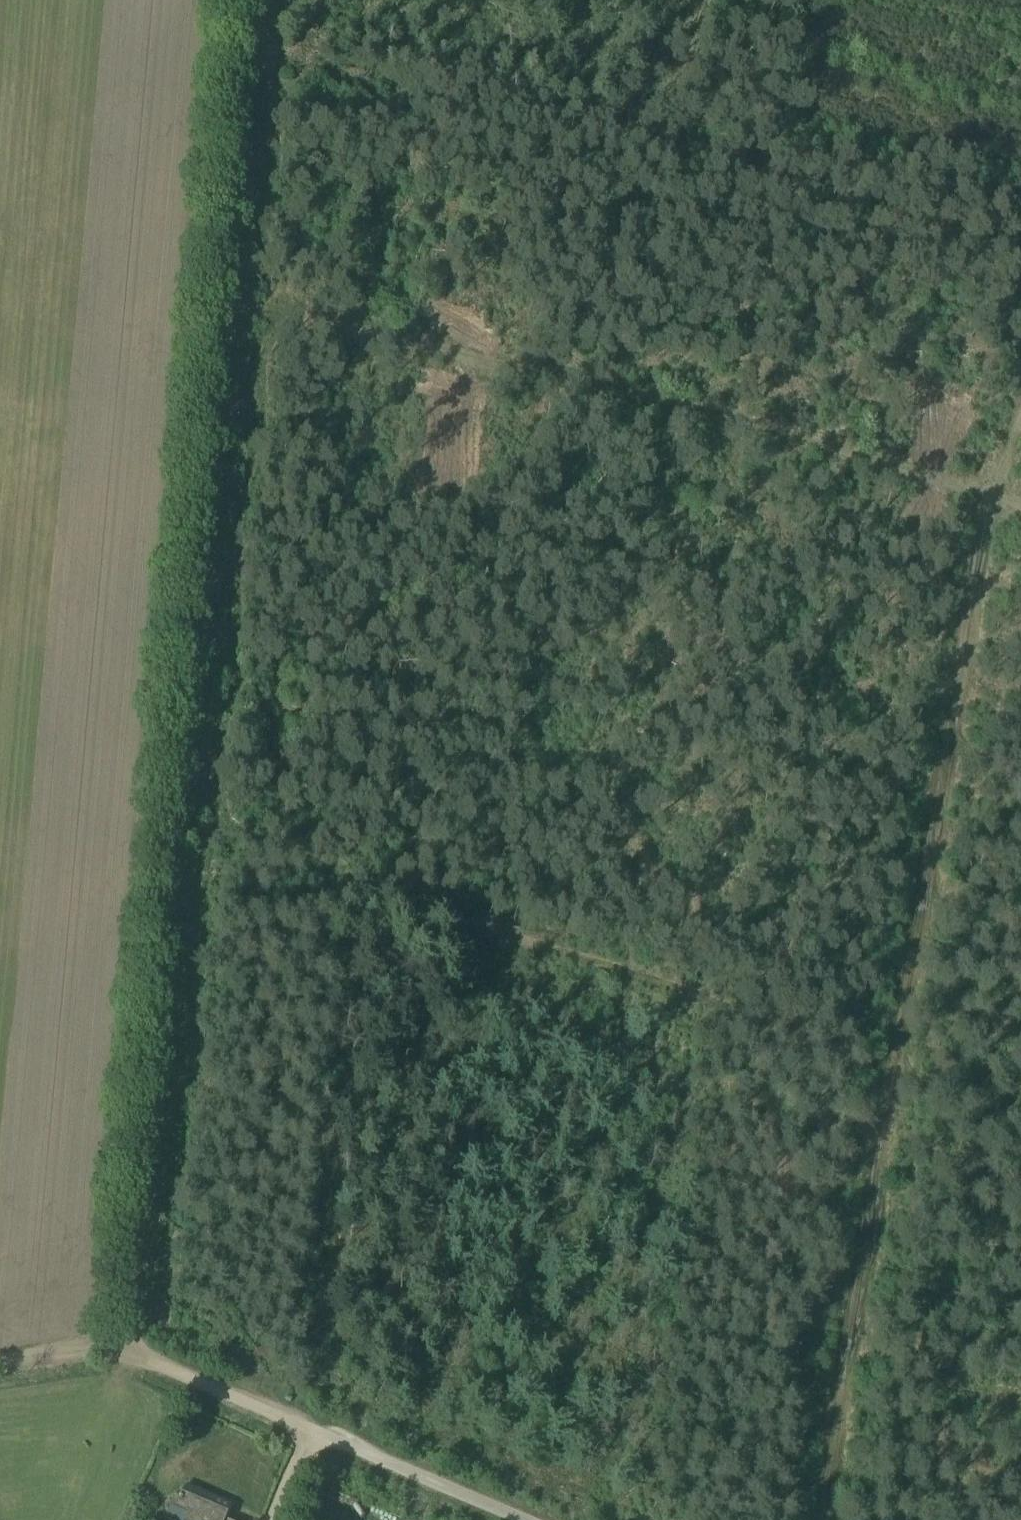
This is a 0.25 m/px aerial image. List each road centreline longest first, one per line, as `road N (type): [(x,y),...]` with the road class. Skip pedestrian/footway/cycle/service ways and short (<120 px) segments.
road 1 (track): [(0,1367),(128,1348),(245,0)]
road 2 (track): [(815,1519),(979,482),(1020,391)]
road 3 (track): [(174,817),(885,1058),(1020,1120)]
road 4 (track): [(221,280),(979,482),(1020,503)]
road 5 (unclassified): [(520,1519),(153,1366)]
road 6 (track): [(700,0),(599,381)]

